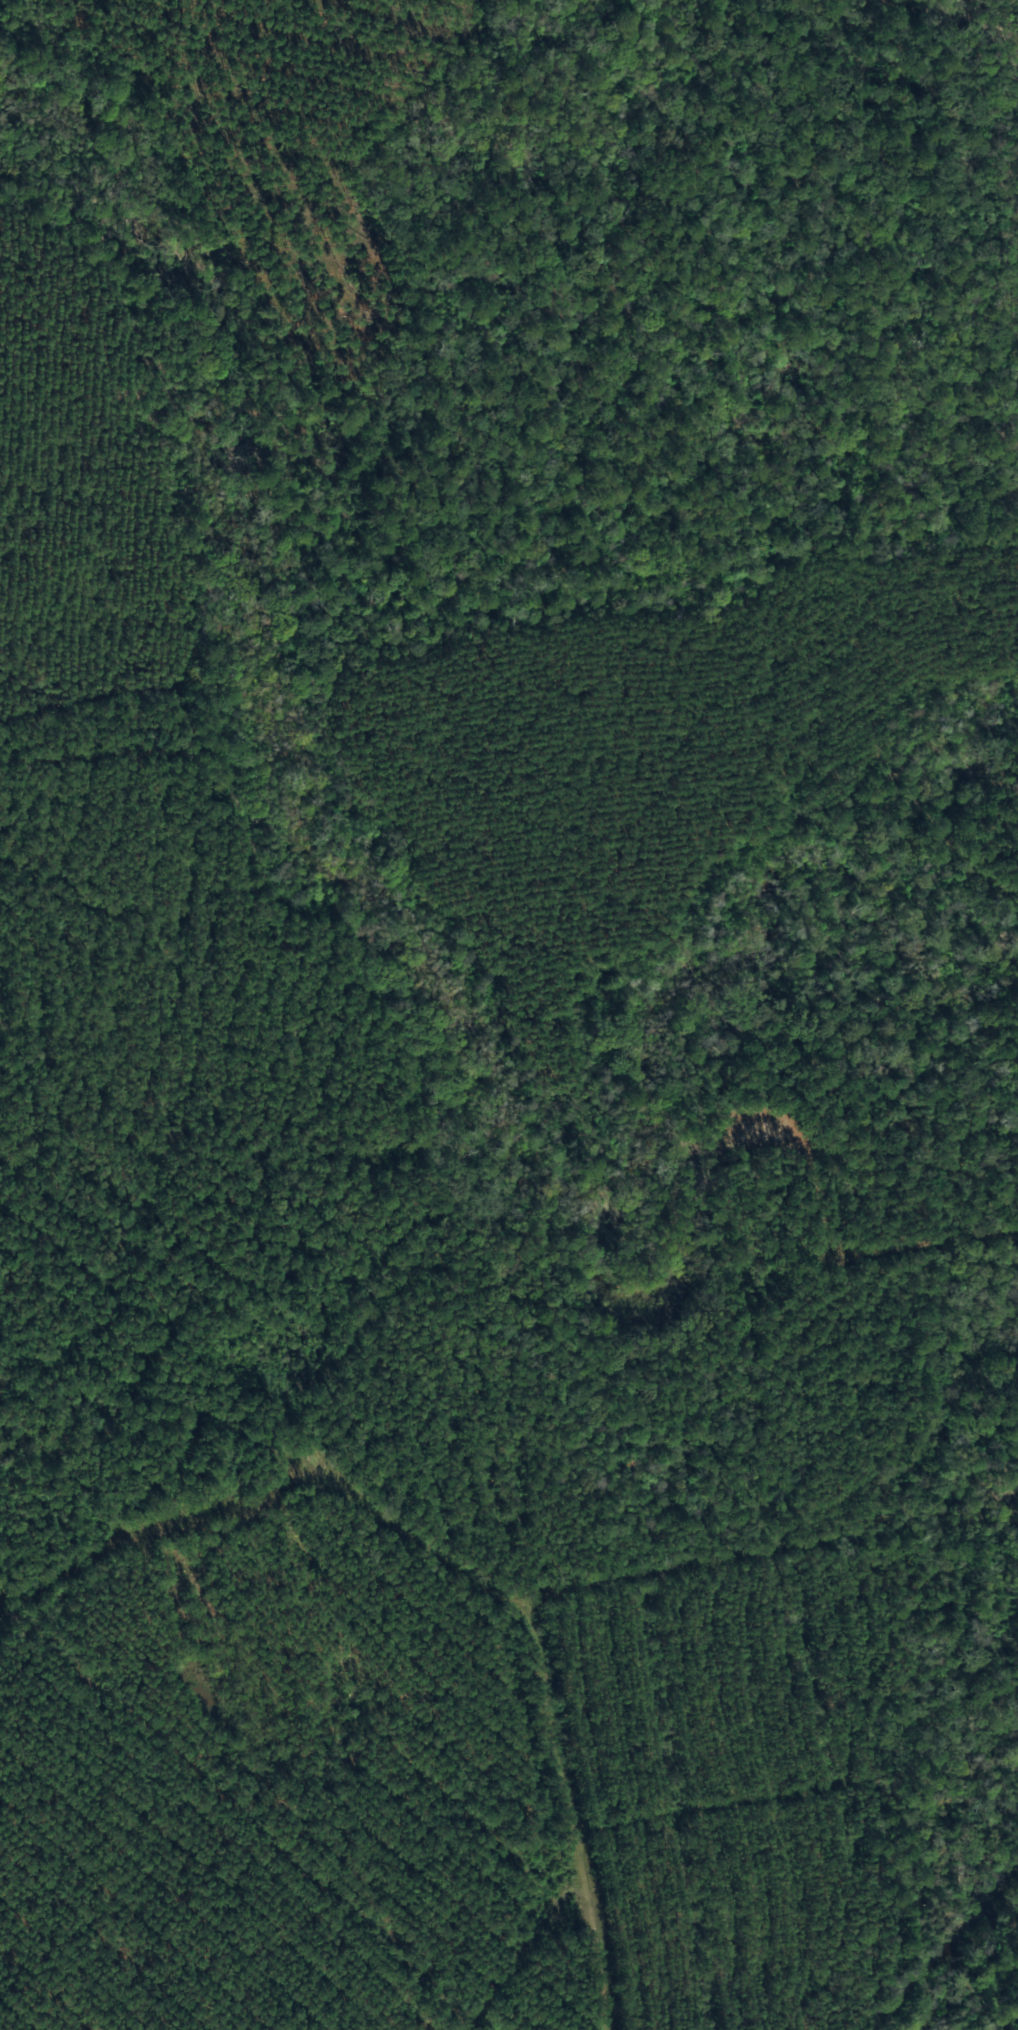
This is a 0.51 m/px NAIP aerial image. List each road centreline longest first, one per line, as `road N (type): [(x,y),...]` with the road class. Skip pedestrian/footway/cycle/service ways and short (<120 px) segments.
road 1 (residential): [(612,2029),(538,1661),(261,1403),(222,1348)]
road 2 (residential): [(1017,1219),(936,1234),(845,1229),(774,1143)]

